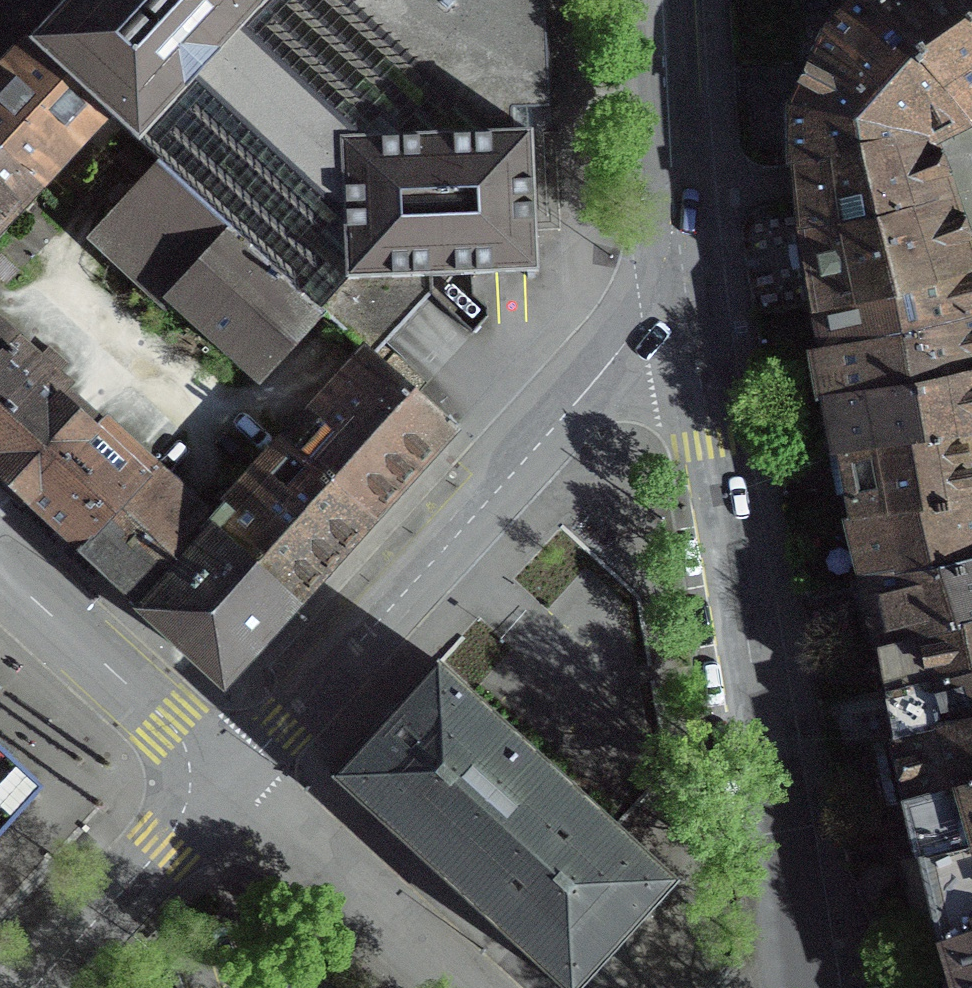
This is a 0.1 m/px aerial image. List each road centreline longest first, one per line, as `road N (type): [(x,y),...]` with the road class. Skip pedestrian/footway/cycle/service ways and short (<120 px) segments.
road 1 (residential): [(813,987),(689,322)]
road 2 (residential): [(689,322),(648,334),(626,353),(442,550),(284,738),(229,784)]
road 3 (residential): [(689,322),(660,0)]
road 4 (residential): [(0,575),(229,784)]
road 5 (residential): [(456,987),(229,784)]
road 6 (residential): [(229,784),(35,987)]

